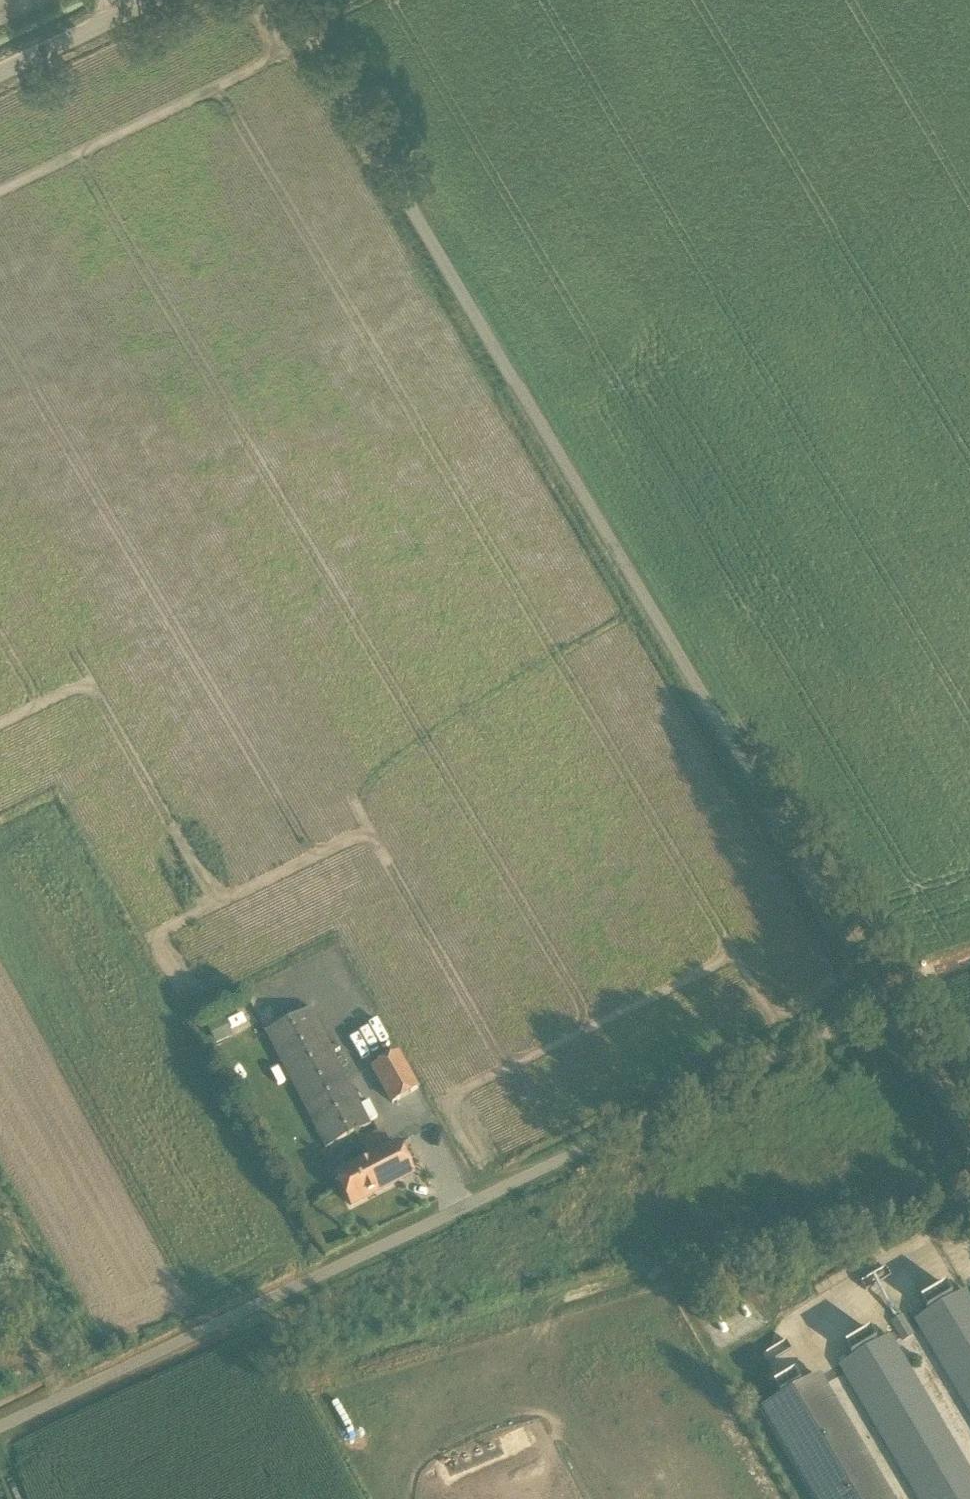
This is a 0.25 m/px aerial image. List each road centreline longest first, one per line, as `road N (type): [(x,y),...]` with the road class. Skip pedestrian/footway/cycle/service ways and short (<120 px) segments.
road 1 (unclassified): [(884,1004),(592,485),(294,0)]
road 2 (unclassified): [(0,1423),(195,1324),(884,1004)]
road 3 (unclassified): [(969,1147),(884,1004)]
road 4 (unclassified): [(0,72),(146,0)]

